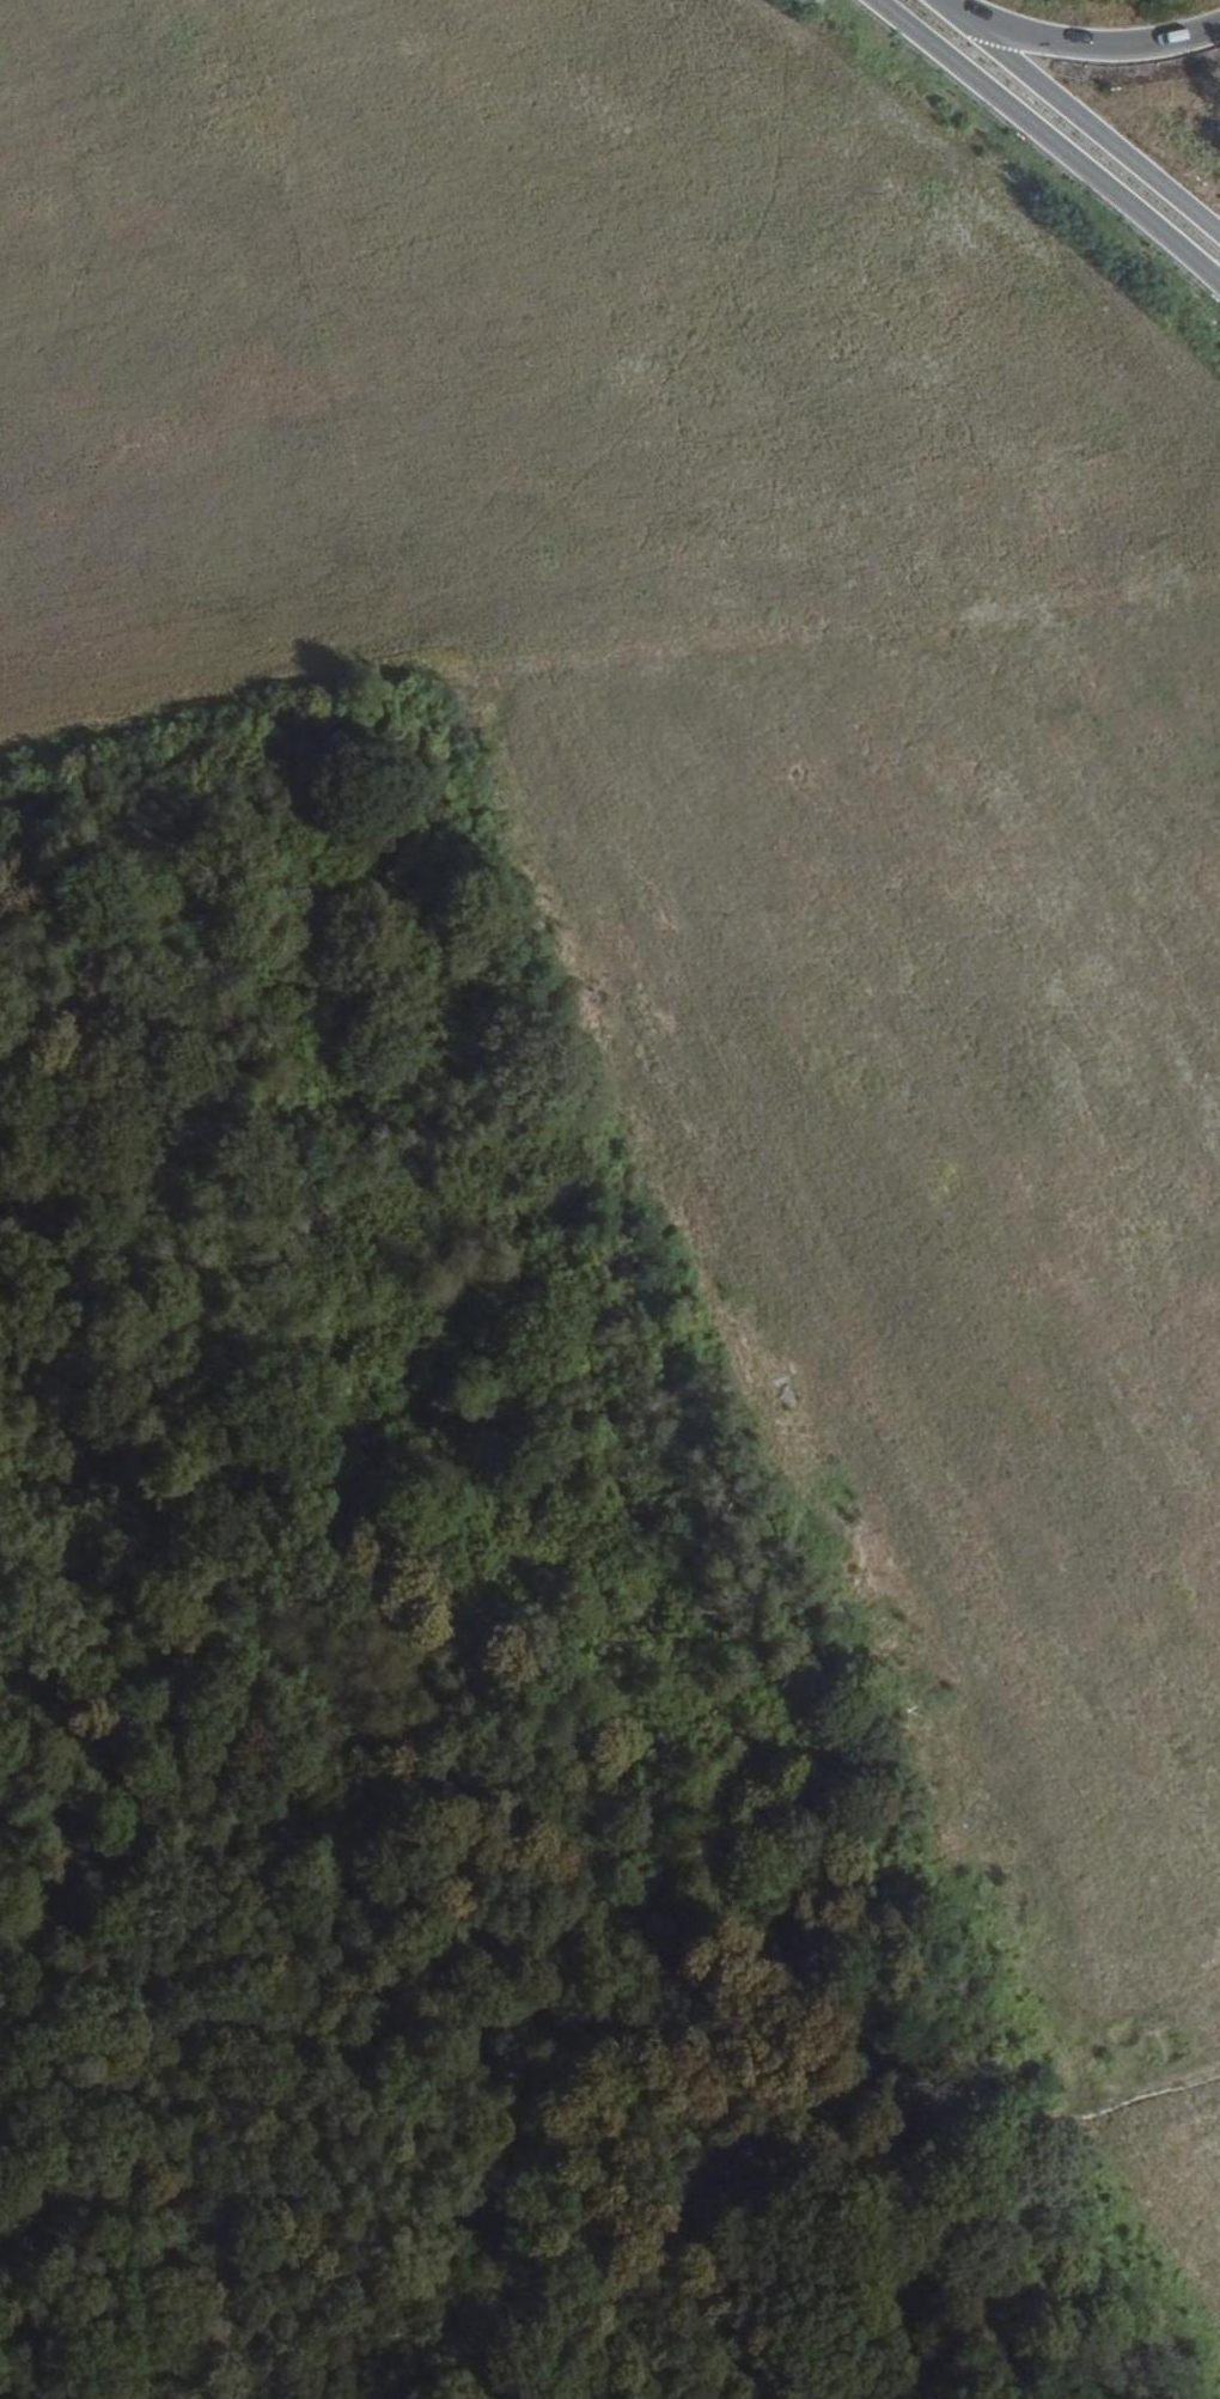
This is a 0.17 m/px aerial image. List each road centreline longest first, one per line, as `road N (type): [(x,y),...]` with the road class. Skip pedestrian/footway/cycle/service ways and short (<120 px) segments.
road 1 (trunk): [(875,0),(1219,281)]
road 2 (trunk): [(1219,235),(997,47),(976,17)]
road 3 (track): [(826,2398),(1043,2242)]
road 4 (trunk): [(1219,26),(1100,44),(976,17)]

